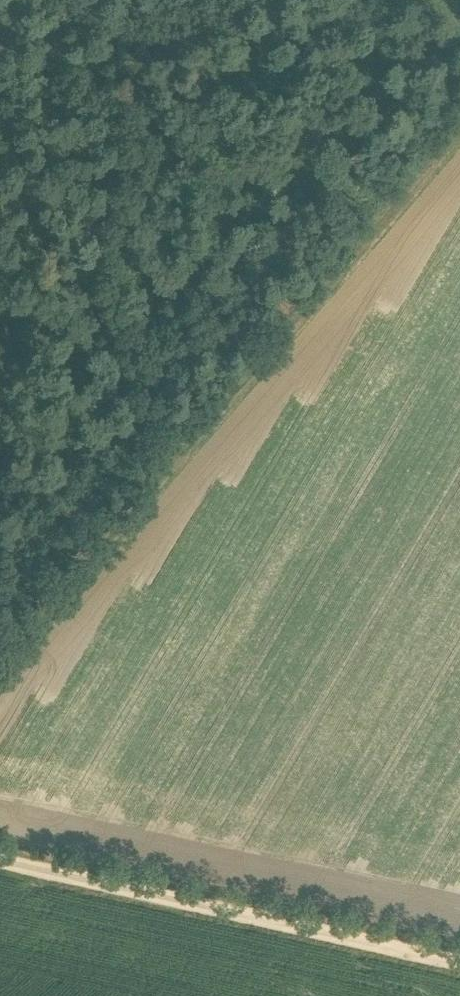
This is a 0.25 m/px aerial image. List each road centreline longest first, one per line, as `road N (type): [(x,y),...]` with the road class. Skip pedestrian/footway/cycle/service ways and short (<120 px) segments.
road 1 (track): [(0,651),(459,127)]
road 2 (track): [(459,964),(0,860)]

